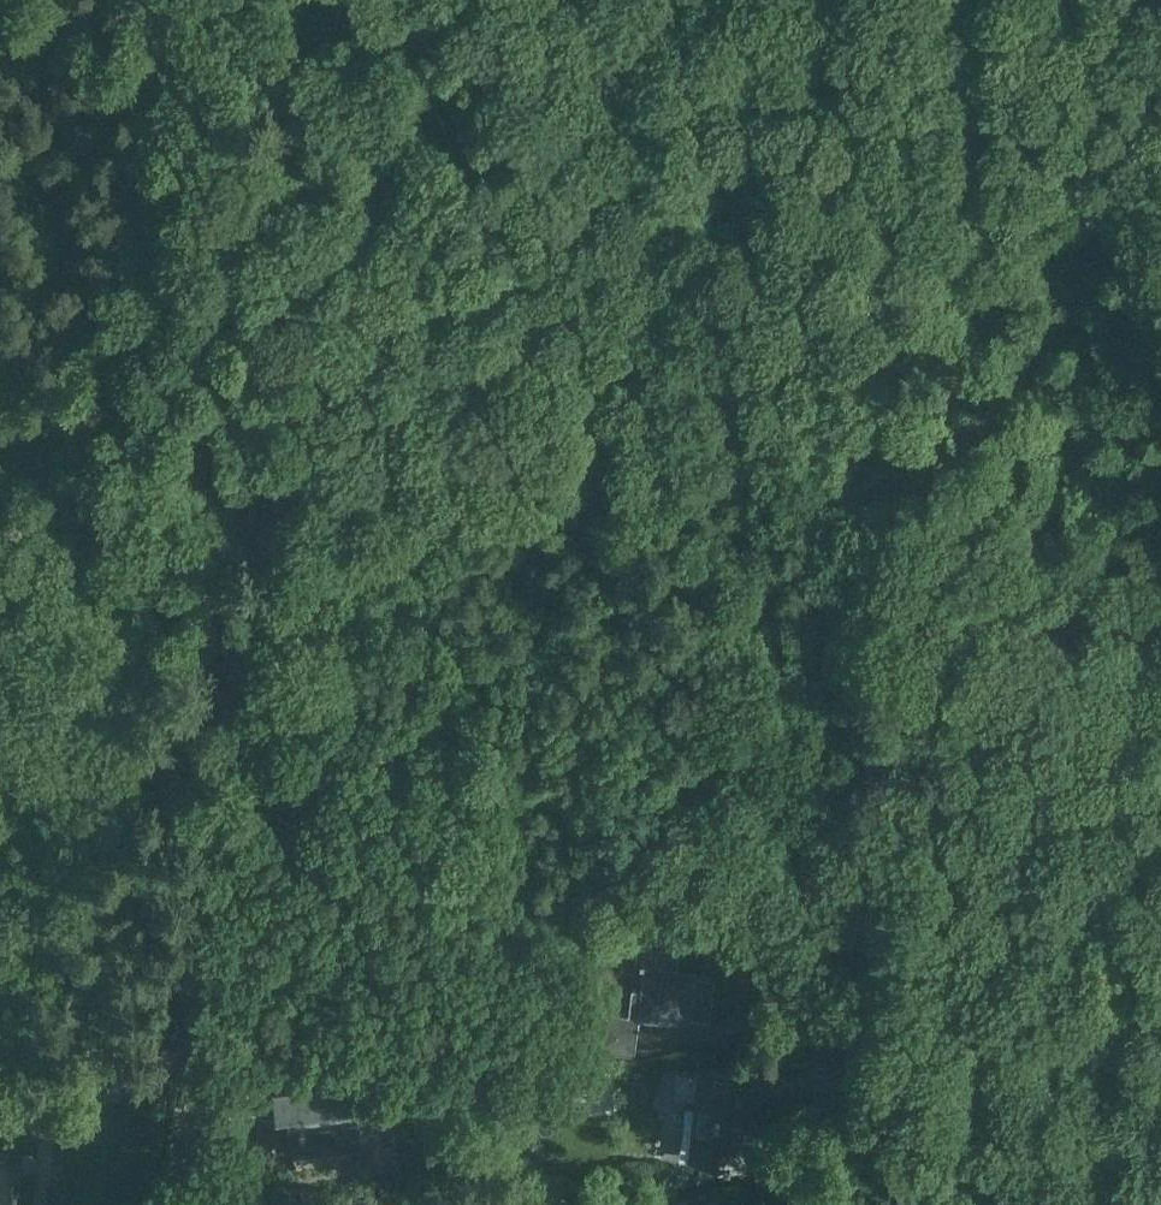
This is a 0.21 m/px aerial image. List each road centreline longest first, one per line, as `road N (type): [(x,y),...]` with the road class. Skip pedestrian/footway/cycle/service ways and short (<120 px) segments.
road 1 (track): [(0,543),(306,518),(623,471),(748,418),(943,306),(1160,226)]
road 2 (track): [(853,1204),(974,0)]
road 3 (track): [(184,1119),(229,723),(306,518),(287,0)]

